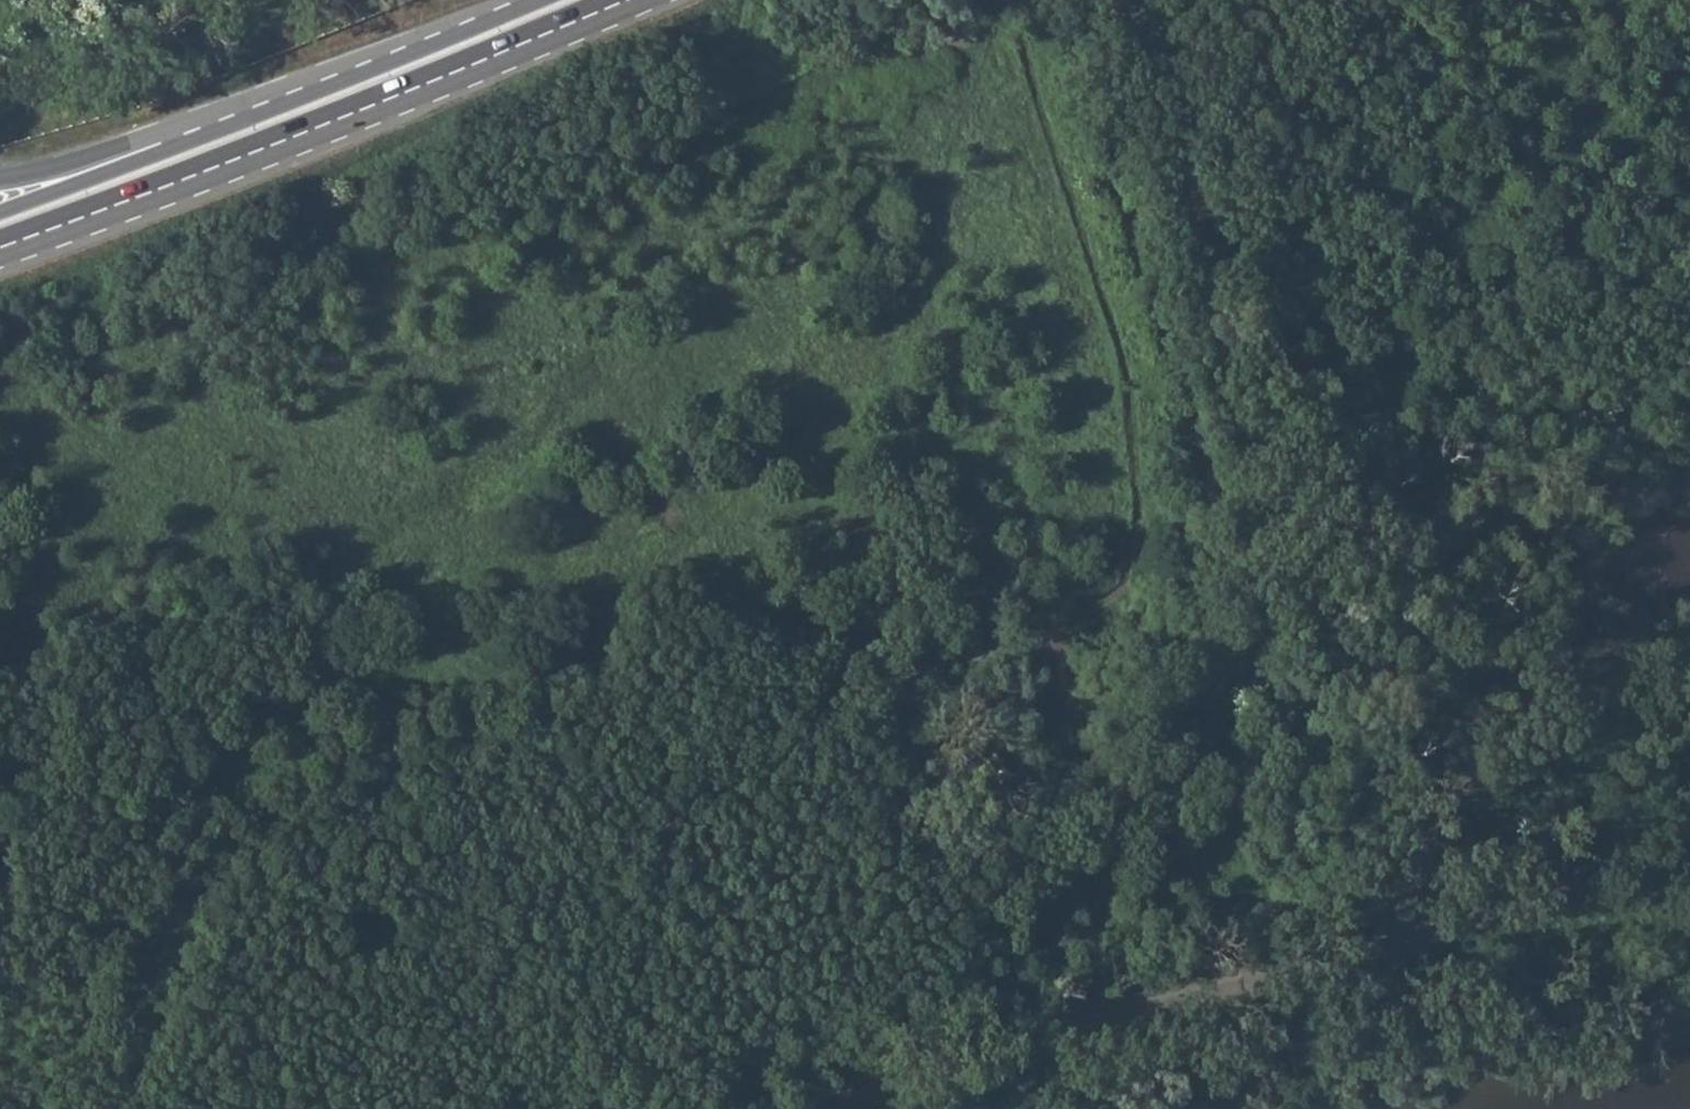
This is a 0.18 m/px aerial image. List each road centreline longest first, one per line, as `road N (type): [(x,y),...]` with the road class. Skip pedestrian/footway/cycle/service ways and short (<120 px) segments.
road 1 (primary): [(0,258),(655,0)]
road 2 (primary): [(544,0),(113,177),(0,216)]
road 3 (primary): [(503,0),(153,136),(0,176)]

